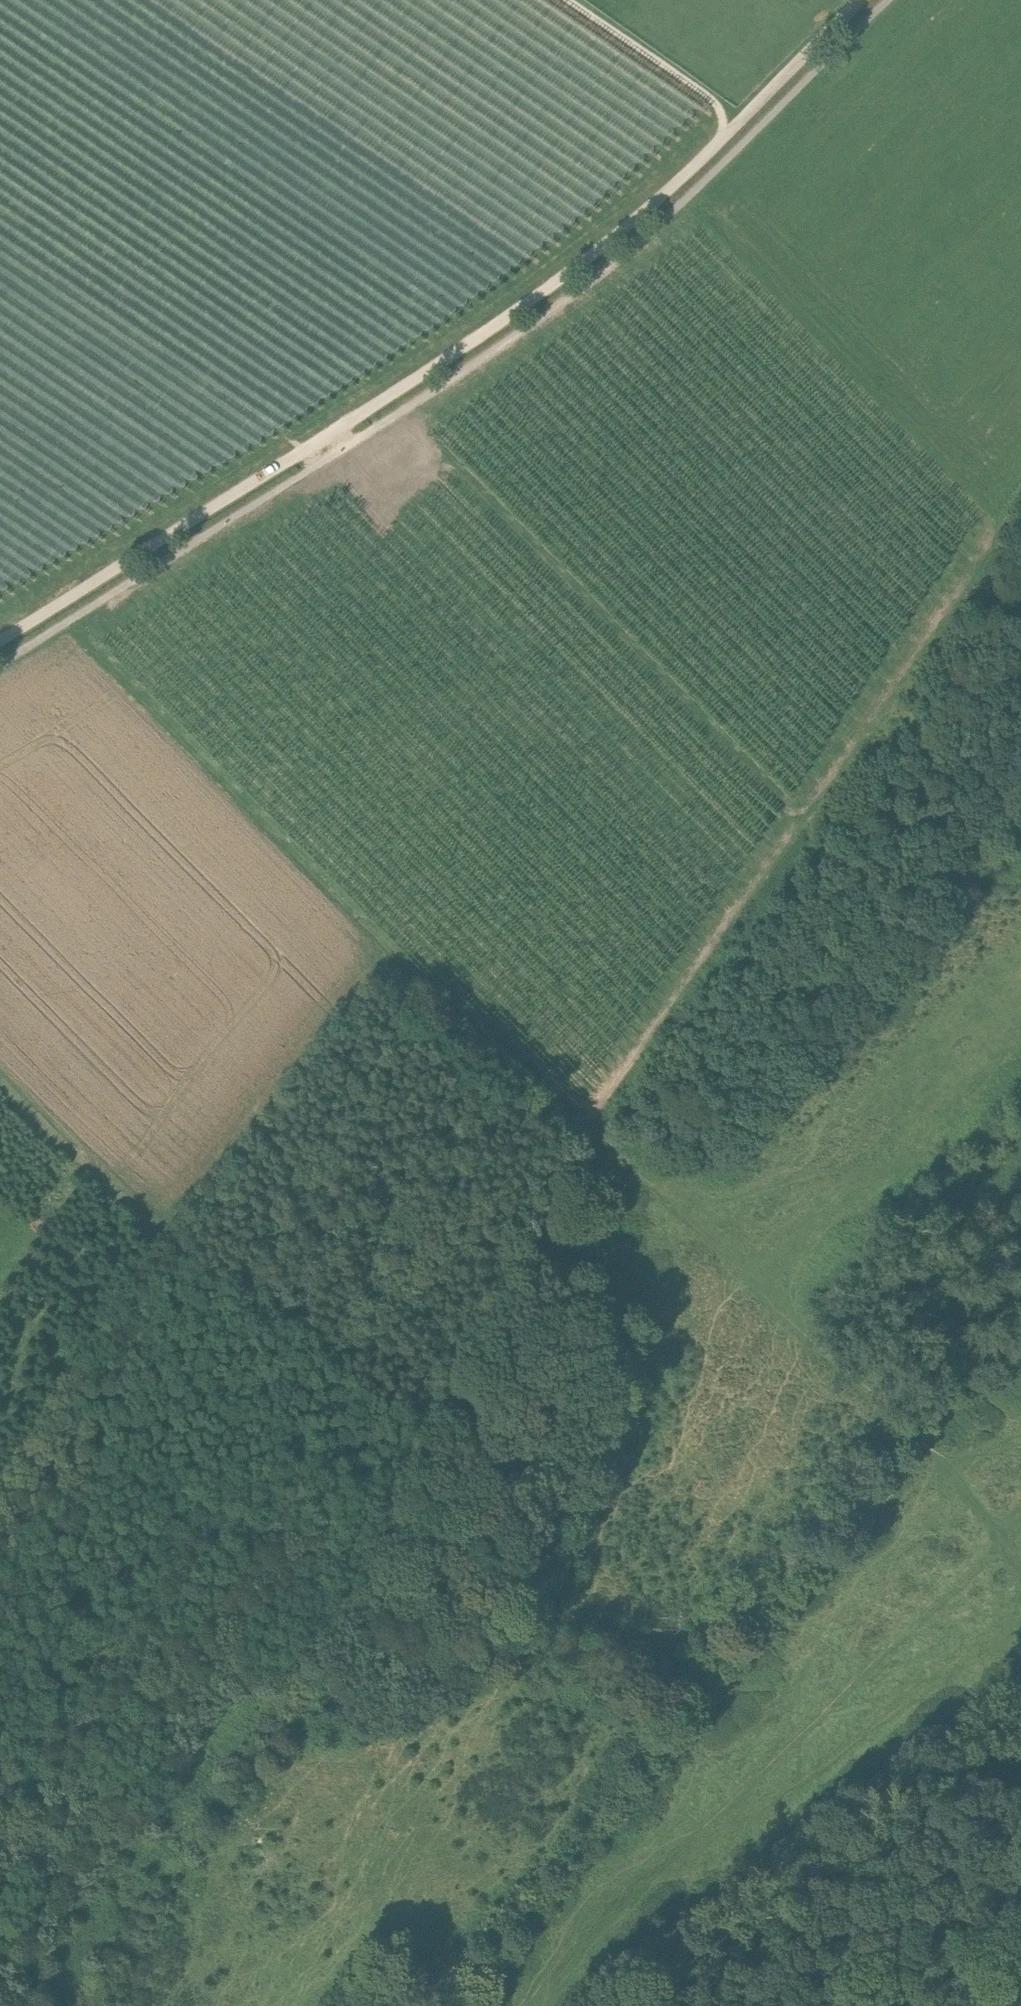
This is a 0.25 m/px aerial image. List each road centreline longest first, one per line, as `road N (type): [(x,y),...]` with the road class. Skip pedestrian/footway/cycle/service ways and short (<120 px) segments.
road 1 (track): [(861,0),(686,172),(539,292),(0,639)]
road 2 (track): [(162,1246),(0,1491)]
road 3 (track): [(570,0),(716,101),(719,142)]

